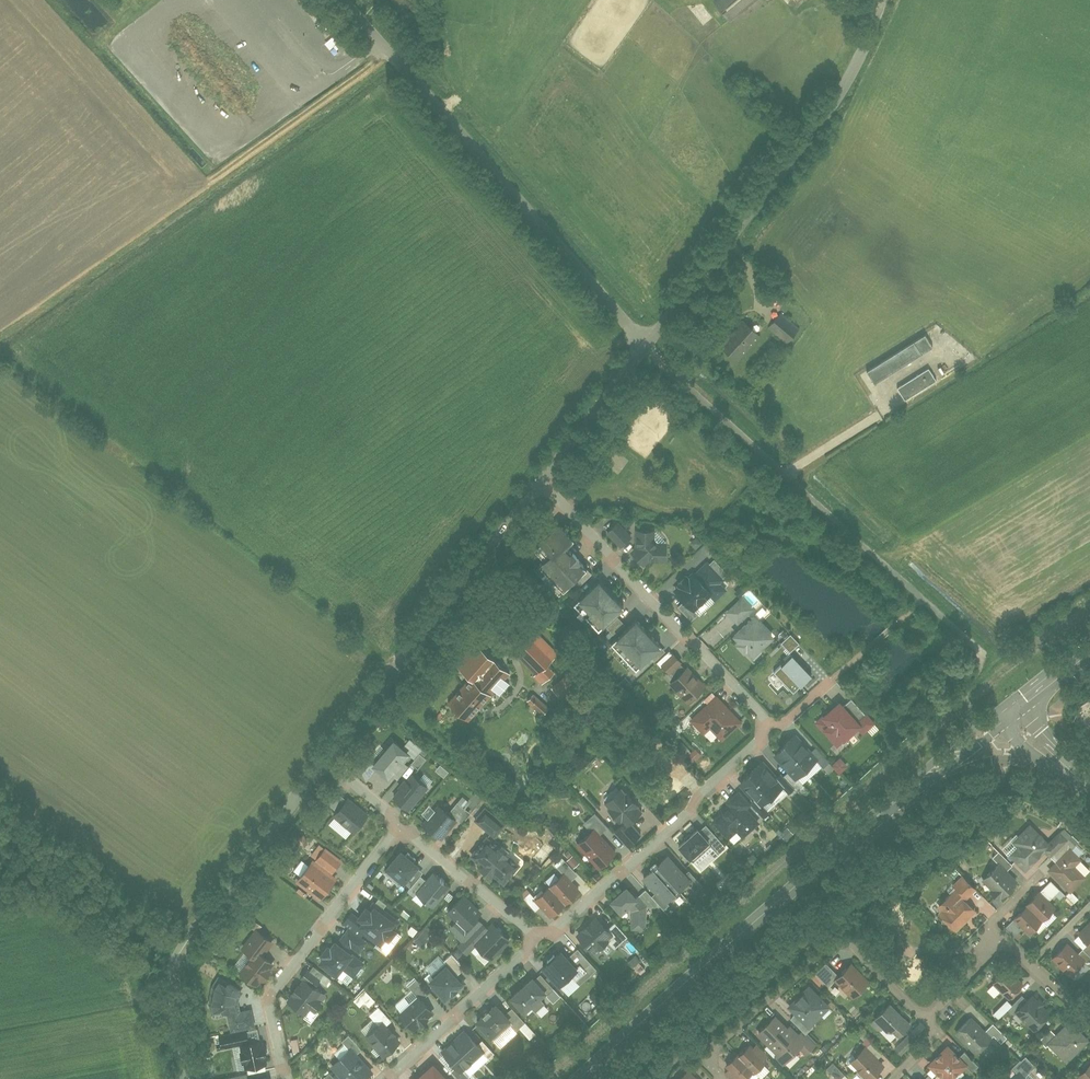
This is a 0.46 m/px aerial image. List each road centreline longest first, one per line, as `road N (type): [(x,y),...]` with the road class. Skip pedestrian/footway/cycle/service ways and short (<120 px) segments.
road 1 (secondary): [(1008,717),(890,805),(581,1078)]
road 2 (unclassified): [(343,0),(646,341)]
road 3 (residential): [(883,0),(846,77),(746,224),(646,341)]
road 4 (track): [(646,341),(924,598)]
road 5 (residential): [(325,760),(174,966),(195,1078)]
road 6 (residential): [(545,480),(325,760)]
road 7 (residential): [(545,480),(766,729)]
road 8 (residential): [(721,1078),(711,1069),(711,1047),(830,944),(853,946),(915,1012),(929,1016)]
road 9 (residential): [(766,729),(687,815),(539,941)]
road 10 (residential): [(285,1078),(270,994),(399,826)]
road 11 (residential): [(539,941),(385,1078)]
road 12 (residential): [(539,941),(399,826)]
road 13 (residential): [(646,341),(545,480)]

